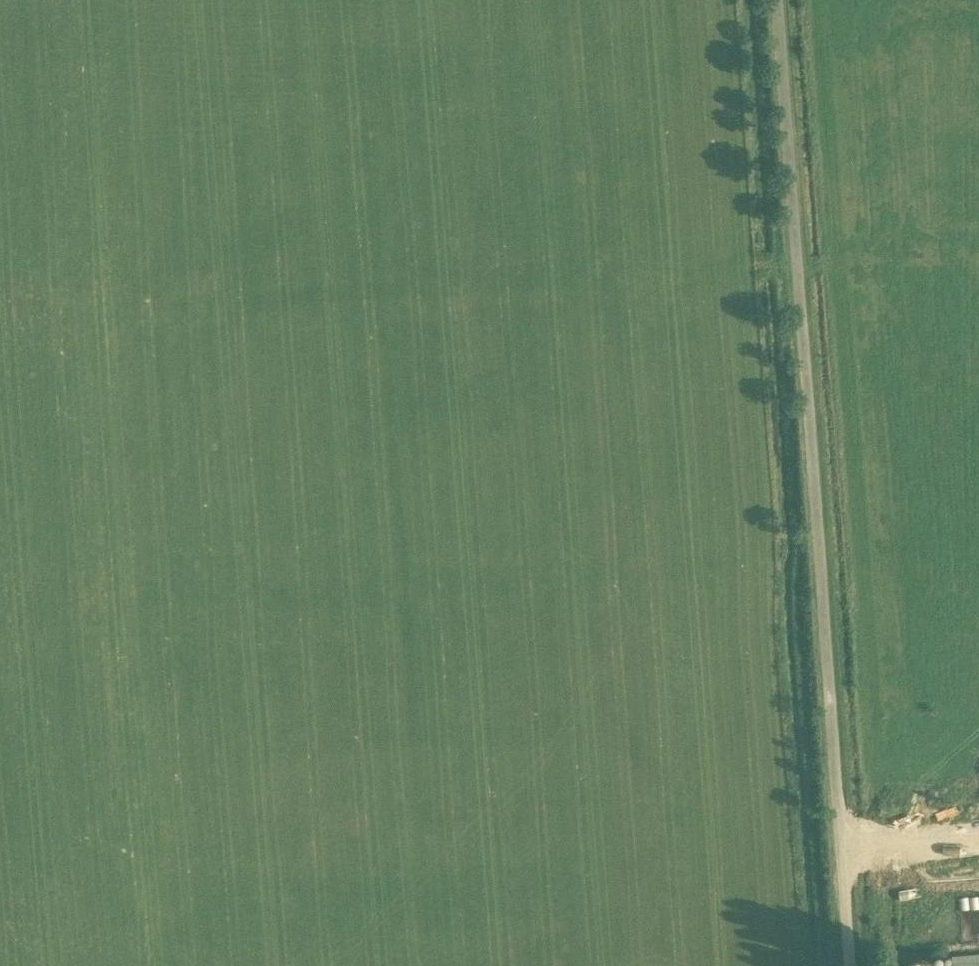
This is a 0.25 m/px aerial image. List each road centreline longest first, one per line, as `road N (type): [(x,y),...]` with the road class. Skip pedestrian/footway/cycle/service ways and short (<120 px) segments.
road 1 (unclassified): [(849,965),(768,0)]

